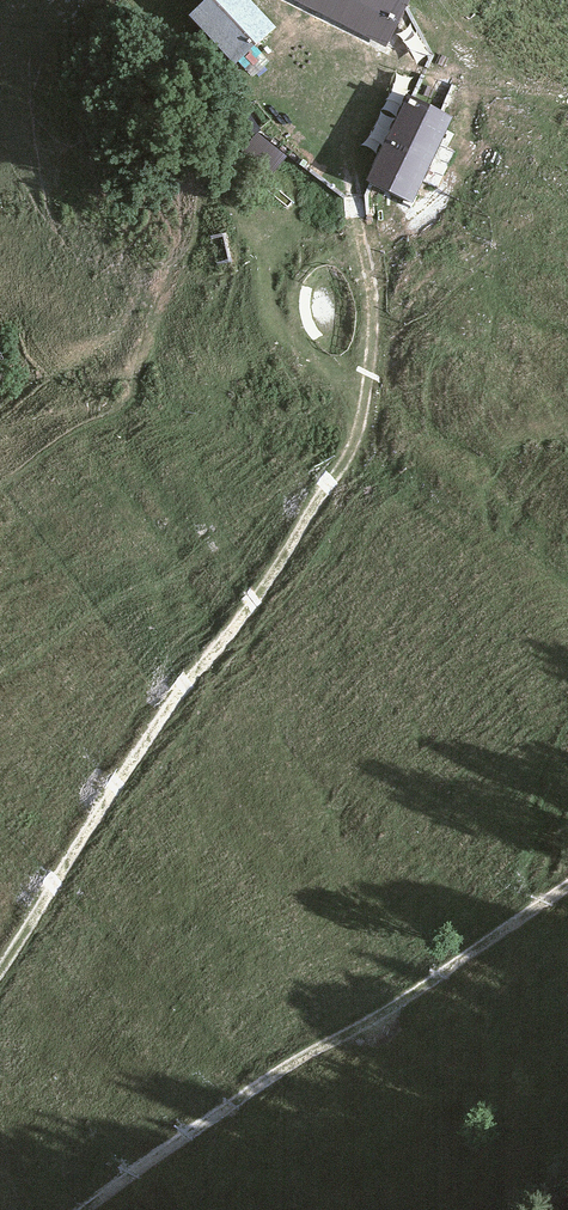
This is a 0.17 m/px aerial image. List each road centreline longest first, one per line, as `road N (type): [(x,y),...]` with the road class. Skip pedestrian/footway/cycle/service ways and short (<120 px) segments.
road 1 (track): [(0,982),(151,744),(260,599),(341,471),(376,287),(306,253),(233,153)]
road 2 (track): [(567,898),(109,1209)]
road 3 (track): [(233,153),(133,0)]

